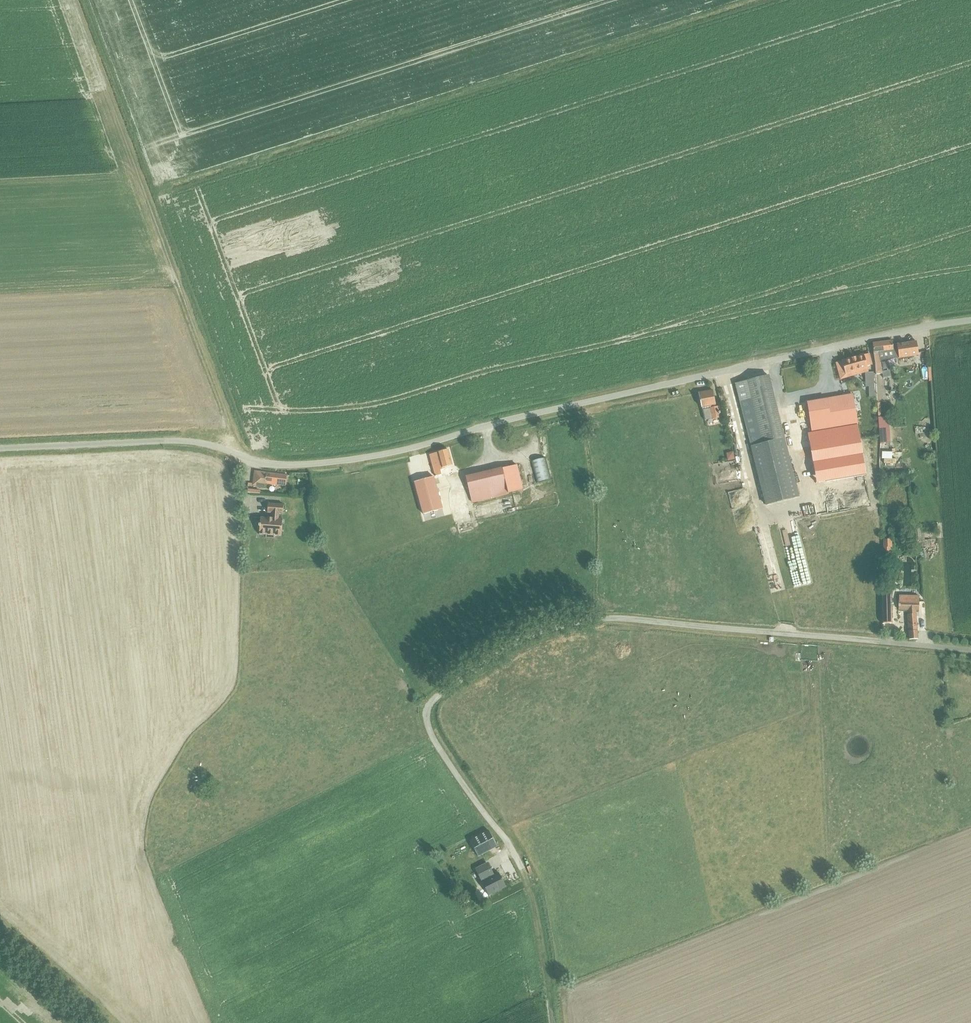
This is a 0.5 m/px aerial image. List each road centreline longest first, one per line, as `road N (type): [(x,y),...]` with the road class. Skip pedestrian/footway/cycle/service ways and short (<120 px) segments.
road 1 (unclassified): [(0,449),(186,441),(268,464),(340,461),(970,320)]
road 2 (track): [(237,455),(78,0)]

